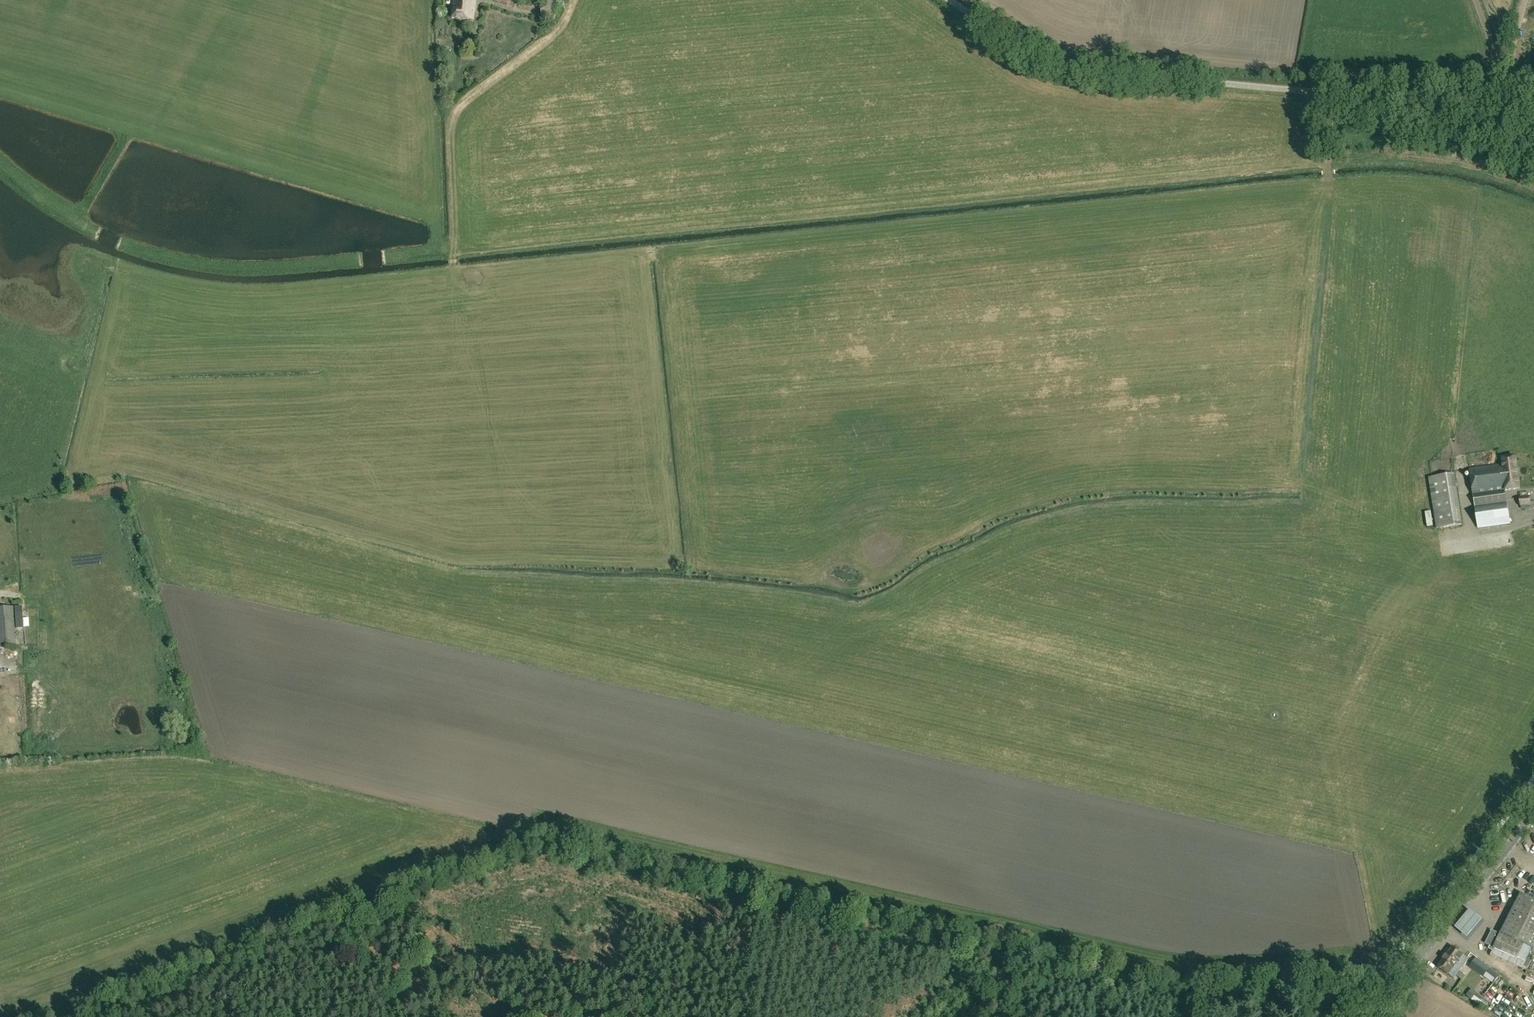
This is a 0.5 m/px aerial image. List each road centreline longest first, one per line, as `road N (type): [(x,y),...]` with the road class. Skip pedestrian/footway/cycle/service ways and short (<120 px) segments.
road 1 (unclassified): [(1533,79),(1464,98),(1408,101),(1075,69),(1042,60),(952,0)]
road 2 (track): [(454,267),(450,140),(457,111),(561,26),(574,0)]
road 3 (secondary): [(1369,1016),(1533,807)]

